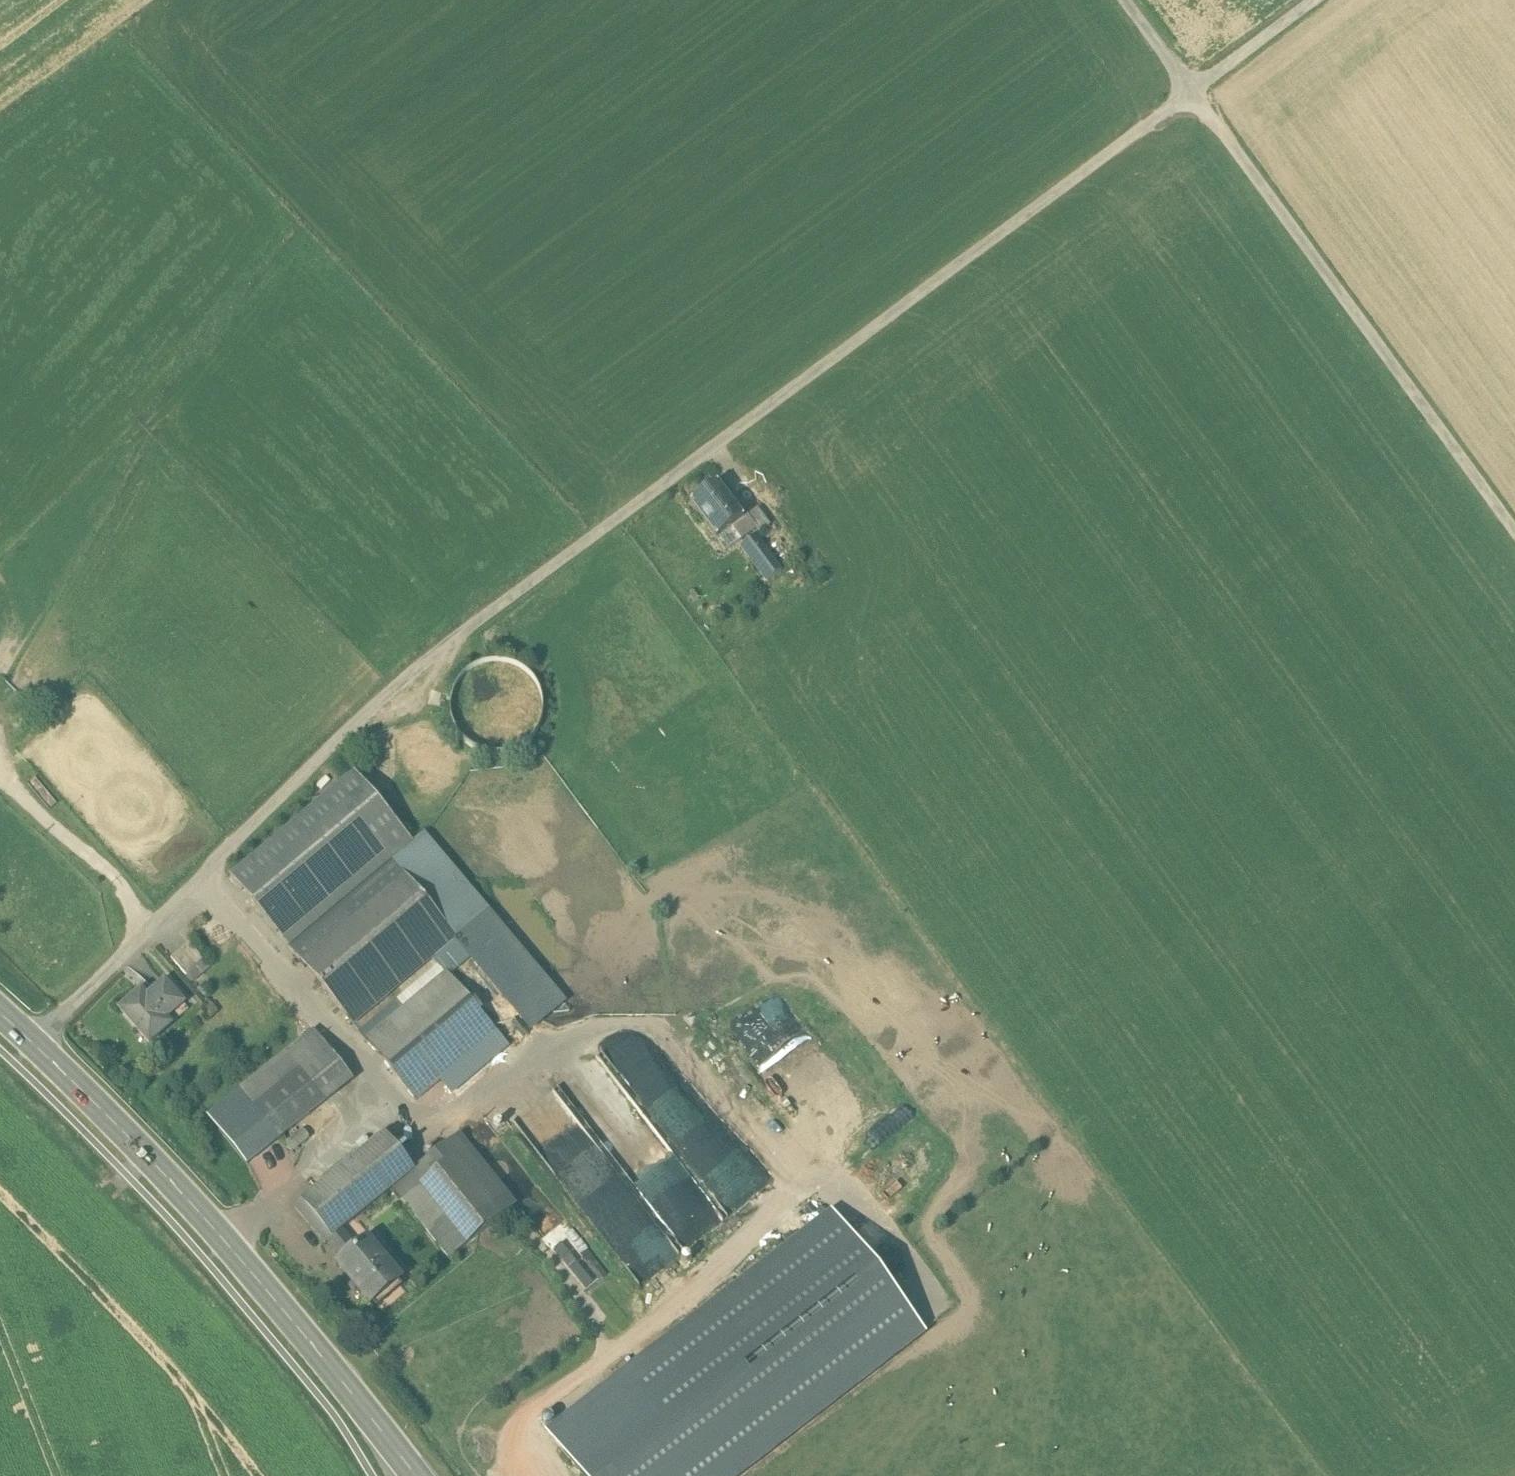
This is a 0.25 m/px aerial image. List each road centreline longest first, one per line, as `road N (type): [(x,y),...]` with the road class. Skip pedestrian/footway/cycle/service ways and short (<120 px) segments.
road 1 (unclassified): [(36,1046),(408,677),(1194,93)]
road 2 (secondary): [(420,1475),(262,1282),(36,1046)]
road 3 (unclassified): [(1514,530),(1194,93)]
road 4 (unclassified): [(1194,93),(1318,0)]

